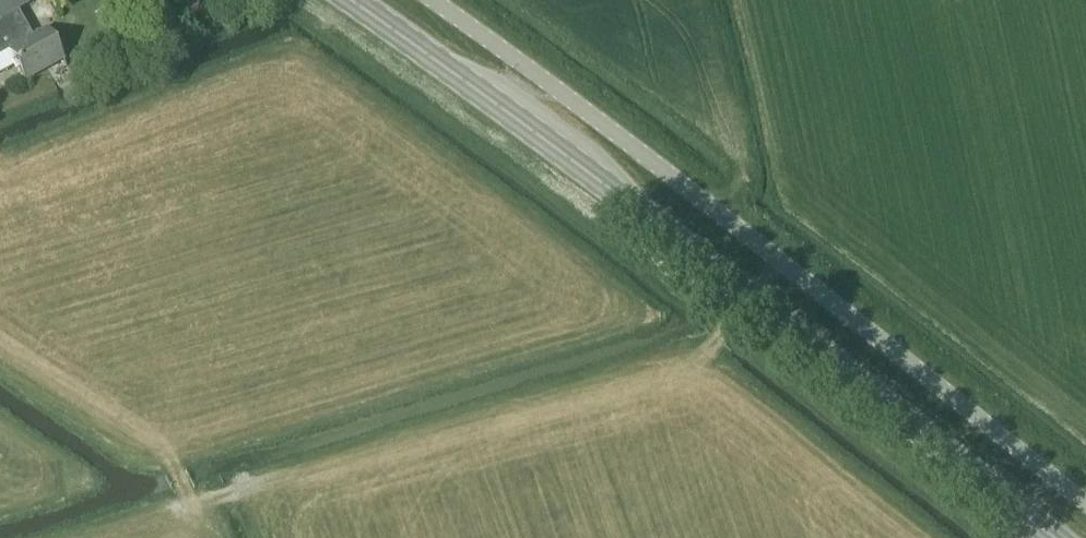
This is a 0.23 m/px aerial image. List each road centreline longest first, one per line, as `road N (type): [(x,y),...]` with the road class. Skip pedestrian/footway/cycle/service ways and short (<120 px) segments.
road 1 (primary): [(1055,537),(558,149),(351,0)]
road 2 (unclassified): [(1085,504),(632,146),(433,0)]

